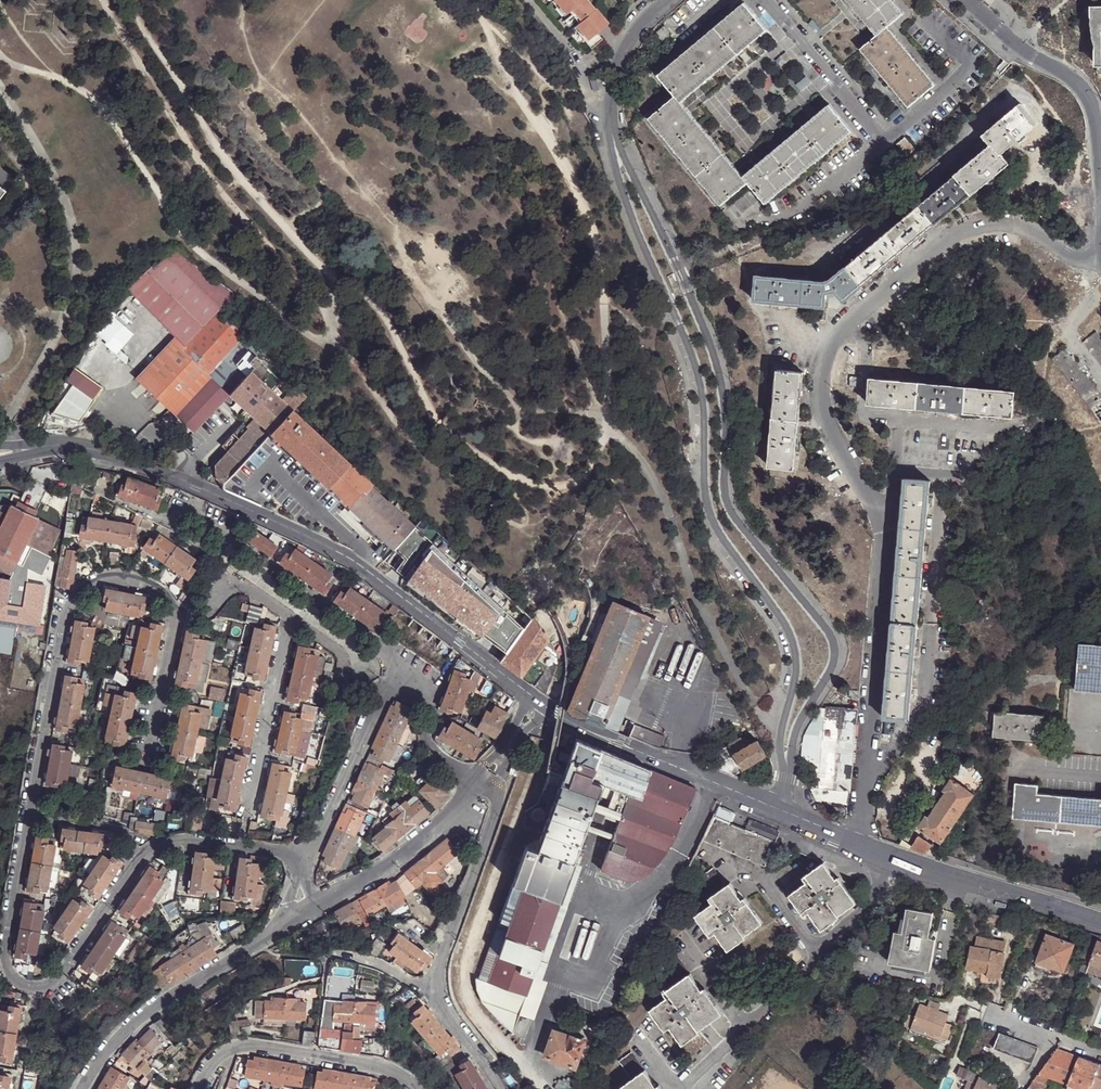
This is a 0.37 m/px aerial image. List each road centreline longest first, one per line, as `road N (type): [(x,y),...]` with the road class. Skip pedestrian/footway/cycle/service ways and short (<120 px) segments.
road 1 (residential): [(857,846),(881,521),(824,424),(819,366),(848,320),(973,226),(1012,225),(1095,267)]
road 2 (unclassified): [(786,767),(805,712),(830,673),(834,644),(728,510),(720,375),(610,124)]
road 3 (unclassified): [(610,124),(614,168),(694,361),(707,508),(794,645),(796,675),(780,751),(786,767)]
road 4 (tertiary): [(64,444),(196,486),(336,551),(529,694)]
road 5 (residential): [(30,815),(6,955),(17,981),(34,987),(63,973),(143,857),(165,842),(191,839)]
road 6 (residential): [(178,613),(150,586),(113,577),(98,579),(69,606),(30,815)]
road 7 (residential): [(966,0),(1090,101),(1100,192)]
road 8 (residential): [(83,1088),(136,1024),(275,931)]
road 9 (residential): [(418,1088),(392,1070),(243,1045),(218,1054),(198,1088)]
road 10 (tertiary): [(552,712),(773,808)]
road 11 (residential): [(241,846),(290,619)]
road 12 (residential): [(493,790),(496,806),(433,992)]
road 13 (residential): [(393,678),(380,644),(236,543)]
road 14 (residential): [(320,907),(444,825),(474,779)]
road 15 (residential): [(393,678),(307,856)]
road 16 (residential): [(146,767),(178,613)]
road 17 (tertiary): [(960,879),(1100,924)]
road 18 (unclassified): [(610,124),(618,66),(646,19),(668,0)]
road 19 (residential): [(474,779),(435,754),(425,699),(393,678)]
road 20 (residential): [(232,582),(210,556),(132,506)]

